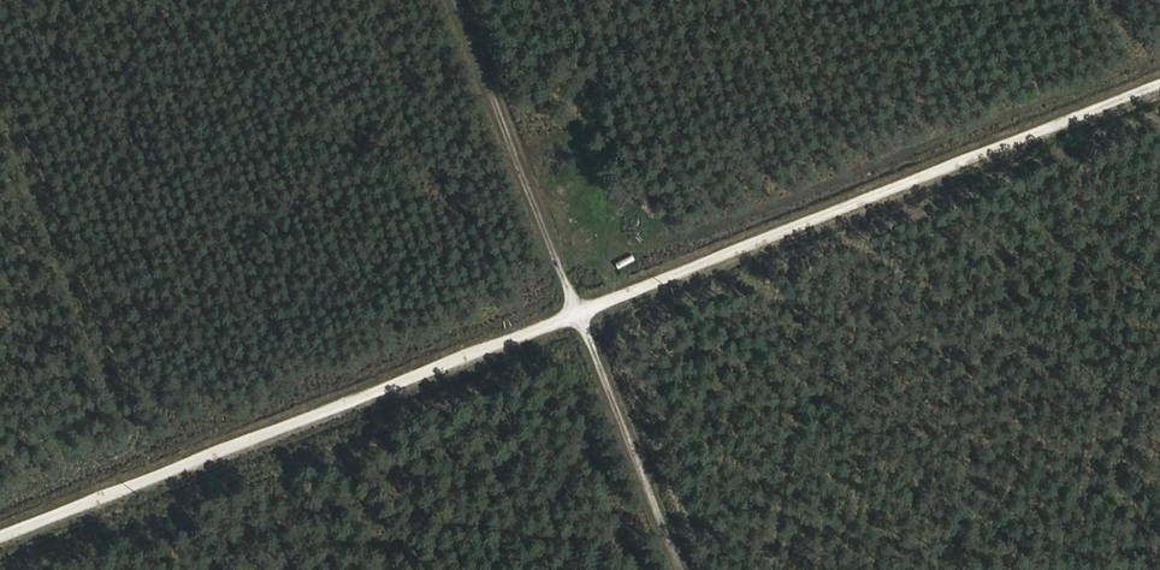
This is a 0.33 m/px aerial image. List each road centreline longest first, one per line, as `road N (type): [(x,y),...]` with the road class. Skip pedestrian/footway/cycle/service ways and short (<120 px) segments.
road 1 (track): [(0,541),(1159,91)]
road 2 (track): [(687,569),(461,0)]

